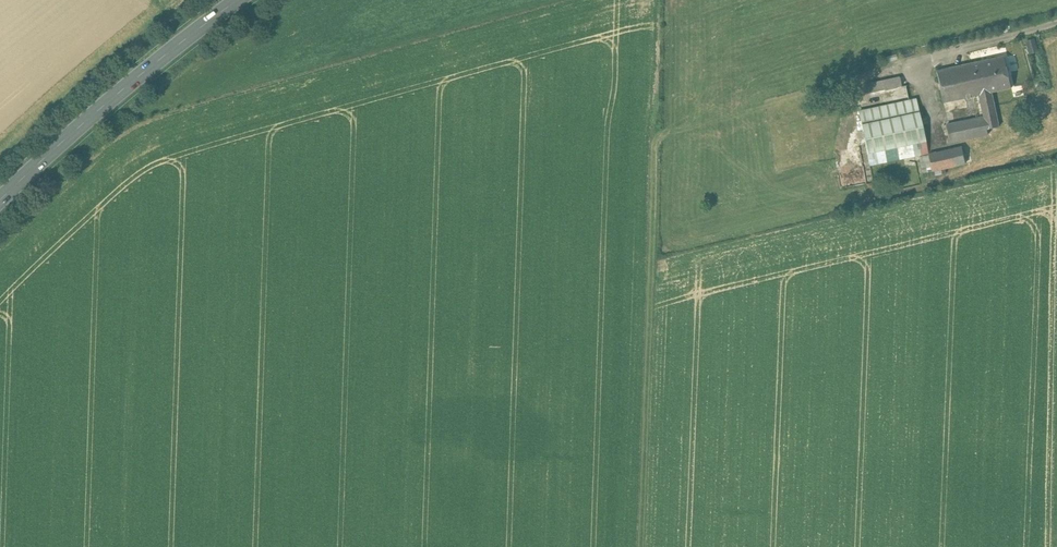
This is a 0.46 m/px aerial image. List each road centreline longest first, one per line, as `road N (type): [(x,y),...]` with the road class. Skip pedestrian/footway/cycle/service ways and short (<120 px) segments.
road 1 (track): [(644,546),(657,138),(920,62)]
road 2 (primary): [(240,0),(0,201)]

